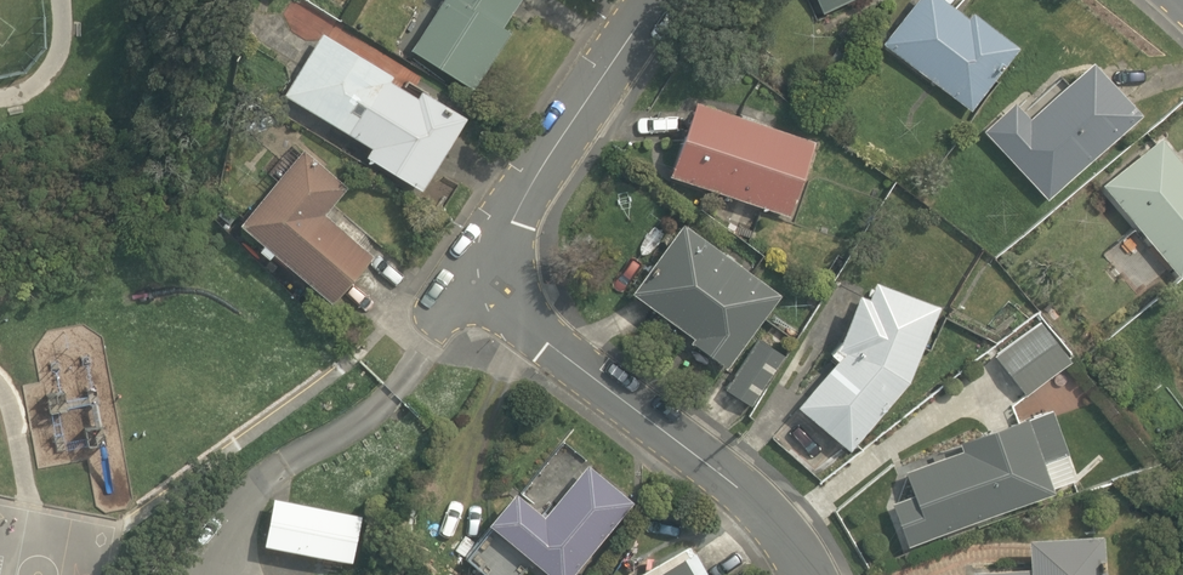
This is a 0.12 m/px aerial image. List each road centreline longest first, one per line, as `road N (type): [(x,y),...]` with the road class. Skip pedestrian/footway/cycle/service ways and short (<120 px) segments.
road 1 (residential): [(669,0),(524,222),(507,271),(567,353),(791,523),(820,574)]

